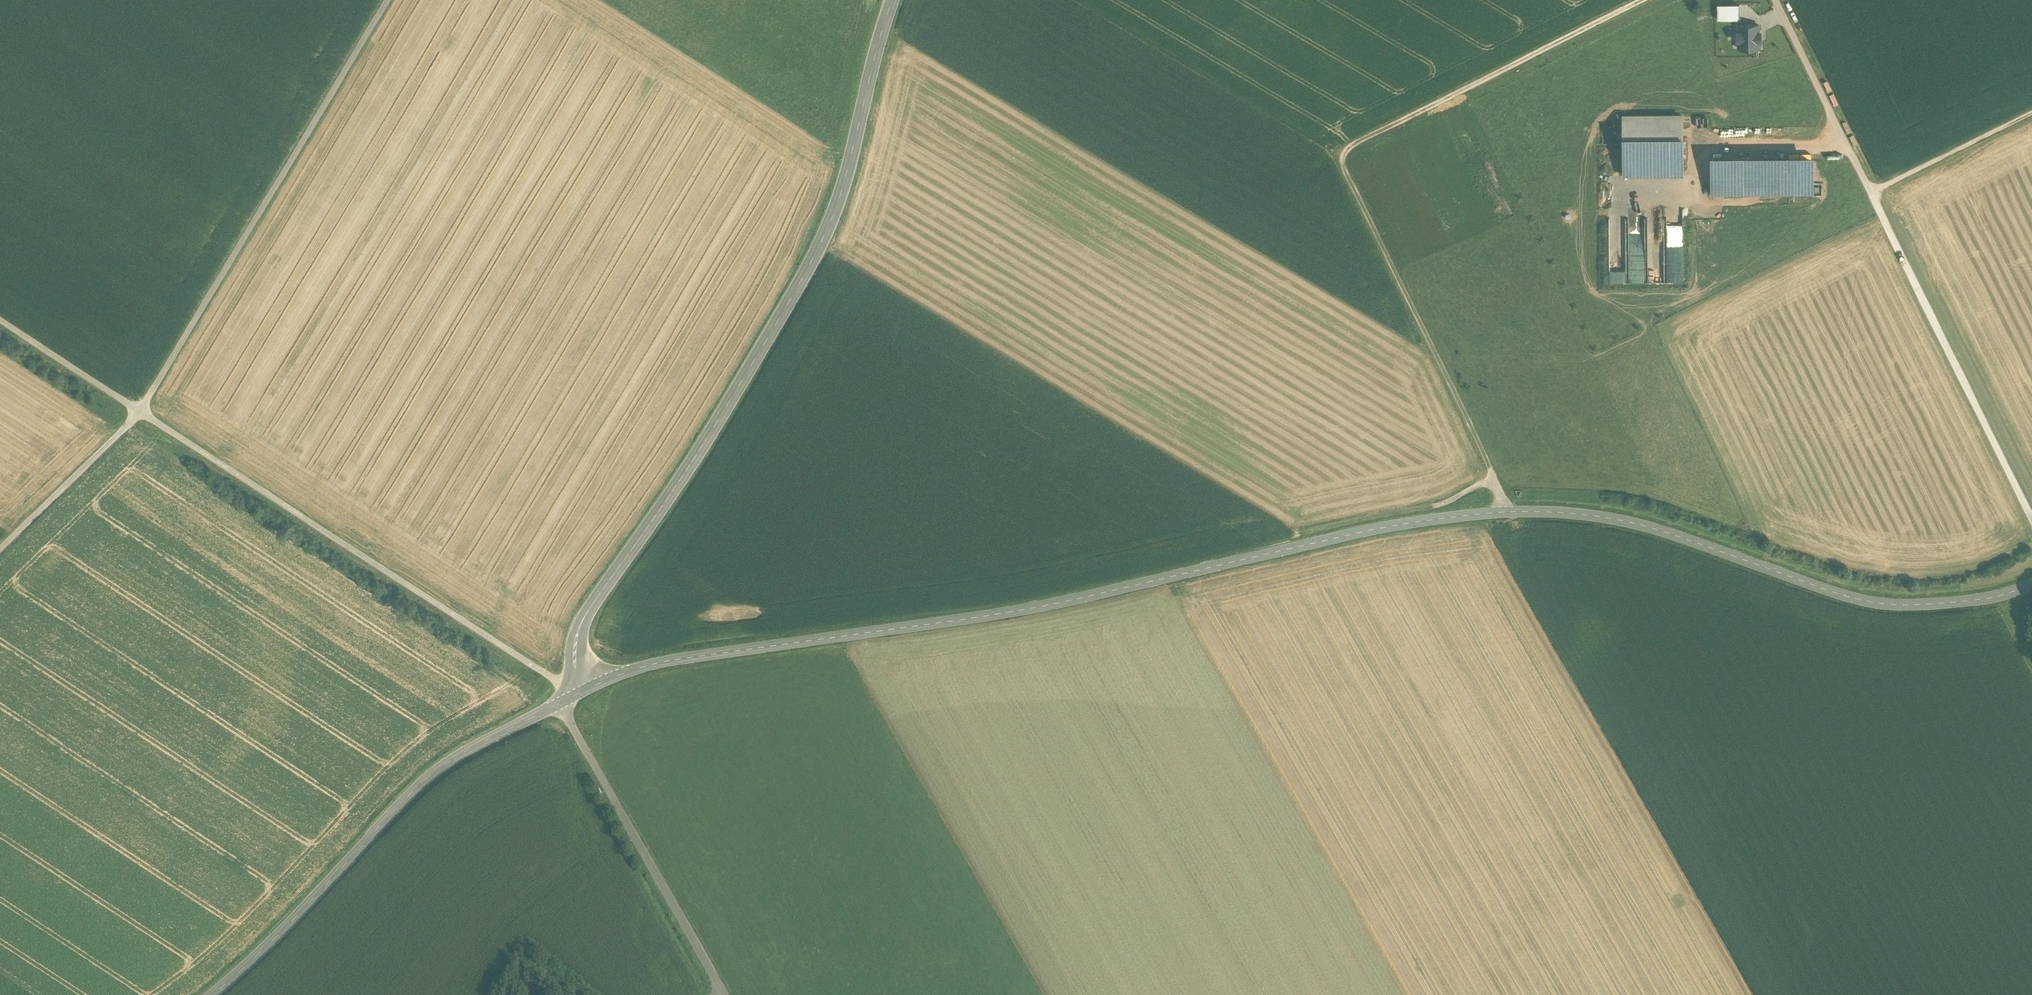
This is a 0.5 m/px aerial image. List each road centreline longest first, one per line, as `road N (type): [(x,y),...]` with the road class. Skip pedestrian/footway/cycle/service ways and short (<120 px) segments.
road 1 (secondary): [(2031,584),(1975,601),(1868,602),(1629,522),(1509,512),(1390,526),(984,615),(660,663),(587,690)]
road 2 (secondary): [(587,690),(574,654),(579,628),(812,260),(844,181),(893,0)]
road 3 (track): [(1647,0),(1341,152),(1339,164),(1509,512)]
road 4 (track): [(1776,0),(2031,517)]
road 5 (track): [(140,414),(557,685),(583,683)]
road 6 (track): [(396,0),(140,414)]
road 7 (secondary): [(558,706),(421,785),(211,994)]
road 8 (residential): [(558,706),(720,992)]
road 9 (track): [(140,414),(0,549)]
road 10 (track): [(1312,532),(1440,504),(1494,476)]
road 11 (track): [(1871,193),(2031,113)]
road 12 (track): [(140,414),(0,323)]

